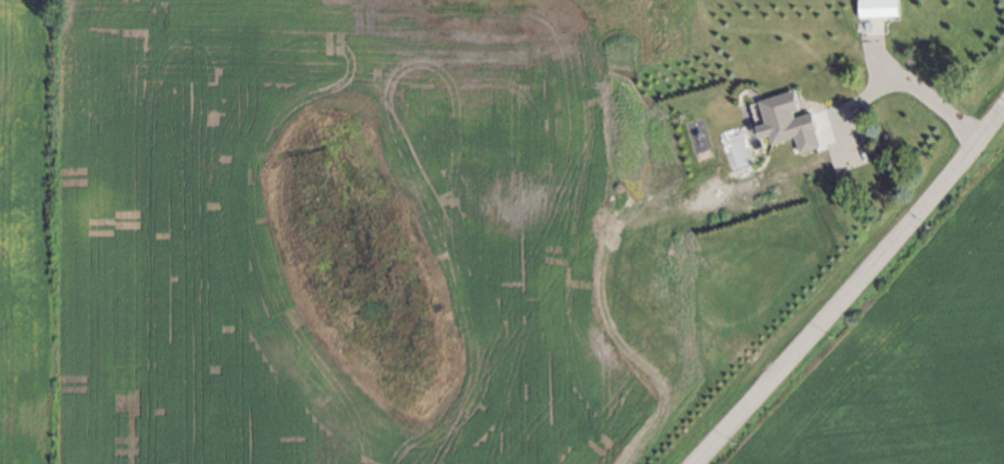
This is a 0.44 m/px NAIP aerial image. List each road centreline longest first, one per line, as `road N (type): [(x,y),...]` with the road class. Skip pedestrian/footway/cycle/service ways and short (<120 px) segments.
road 1 (residential): [(1003,104),(922,219),(693,463)]

